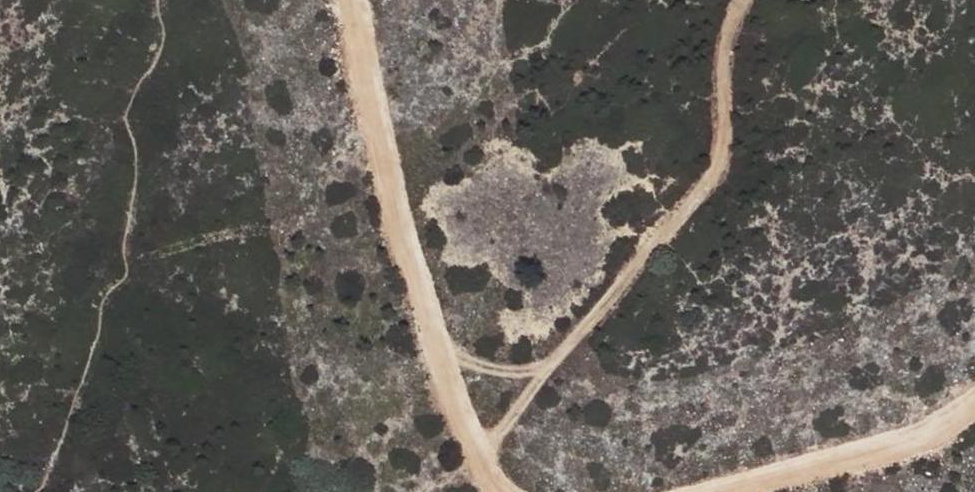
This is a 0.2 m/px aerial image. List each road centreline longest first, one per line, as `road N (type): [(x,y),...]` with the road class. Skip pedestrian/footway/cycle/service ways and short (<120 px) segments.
road 1 (track): [(505,491),(476,450),(424,307),(359,0)]
road 2 (track): [(974,403),(945,427),(709,491)]

